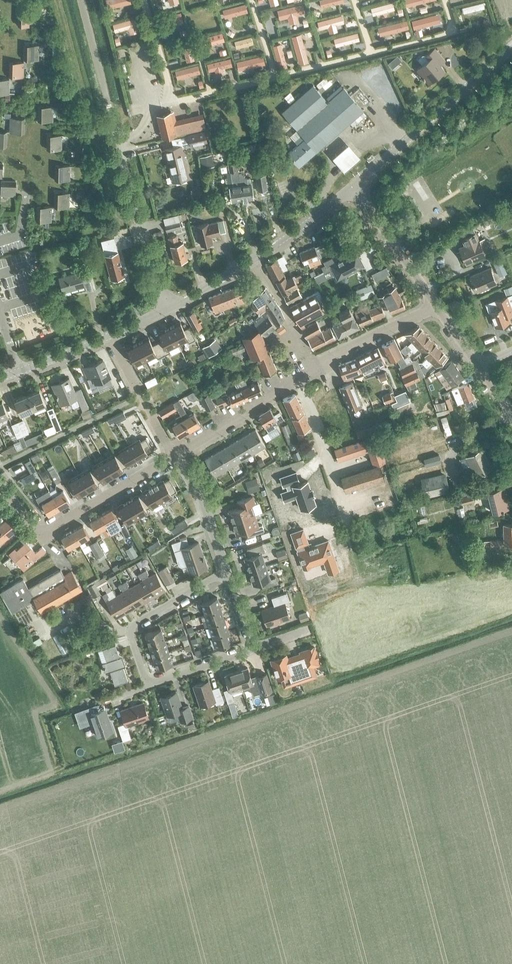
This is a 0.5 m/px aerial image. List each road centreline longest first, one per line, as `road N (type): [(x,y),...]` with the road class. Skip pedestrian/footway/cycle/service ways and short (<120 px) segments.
road 1 (residential): [(166,308),(81,0)]
road 2 (residential): [(224,571),(129,627),(148,679),(152,688),(256,650)]
road 3 (tertiary): [(352,188),(511,45)]
road 4 (residential): [(174,457),(45,531),(0,486)]
road 5 (residential): [(178,454),(317,363)]
road 6 (residential): [(434,304),(352,188)]
road 7 (residential): [(174,457),(109,334)]
road 8 (residential): [(317,363),(434,304)]
road 9 (residential): [(224,571),(178,454)]
road 10 (tertiary): [(255,260),(352,188)]
road 11 (residential): [(317,363),(255,260)]

